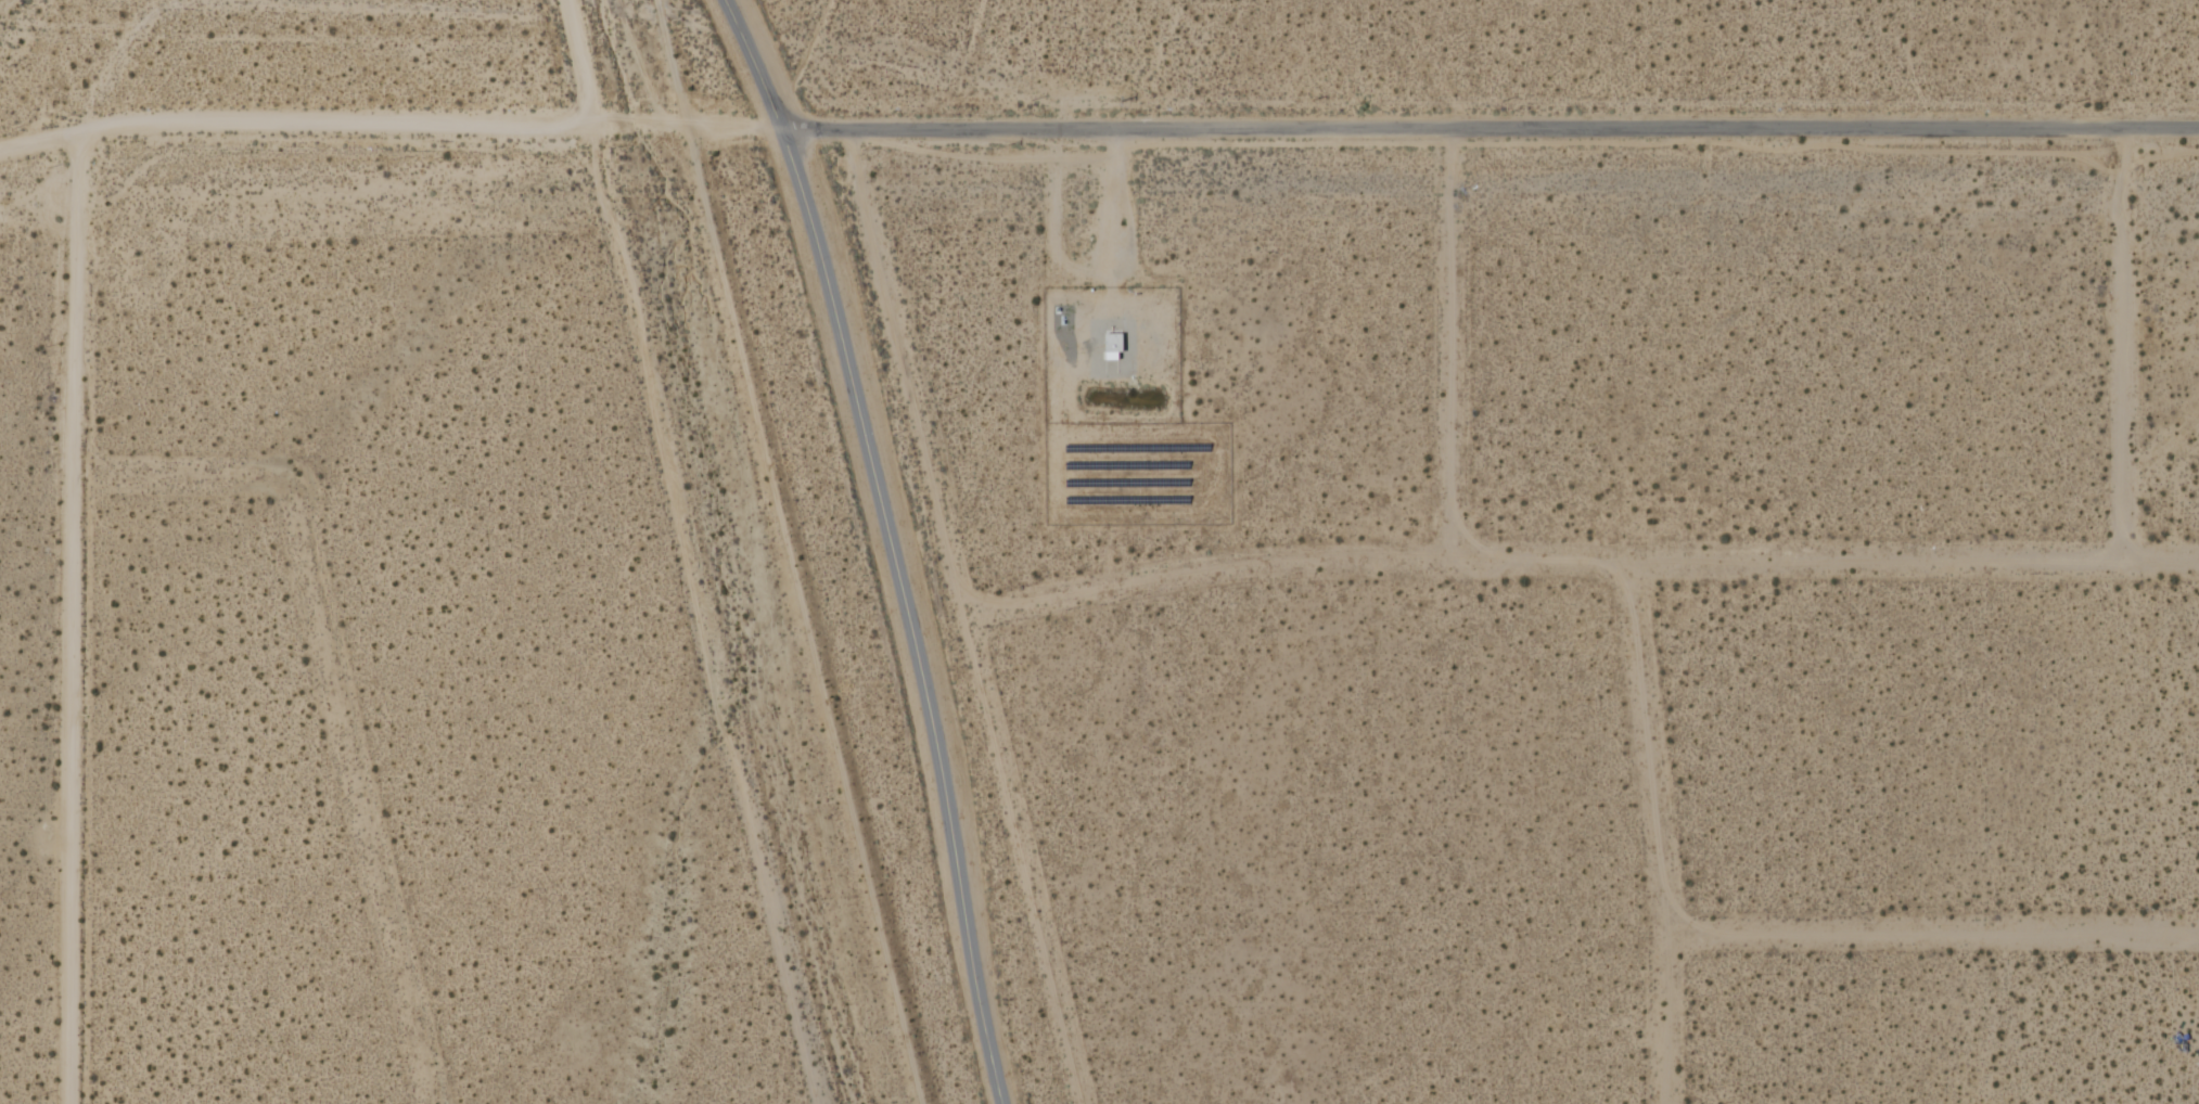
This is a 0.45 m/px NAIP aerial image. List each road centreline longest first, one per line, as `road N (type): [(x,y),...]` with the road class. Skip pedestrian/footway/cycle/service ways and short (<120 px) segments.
road 1 (tertiary): [(783,134),(2198,133)]
road 2 (residential): [(2198,561),(1375,552),(1142,577),(967,615)]
road 3 (secondary): [(728,0),(810,214),(845,343),(934,726),(1003,1103)]
road 4 (residential): [(591,121),(819,1103)]
road 5 (residential): [(848,133),(1086,1103)]
road 6 (residential): [(80,130),(71,1103)]
road 7 (residential): [(0,146),(80,130),(591,121),(783,134)]
road 8 (residential): [(289,476),(440,1103)]
road 9 (residential): [(1620,561),(1669,937),(1664,1103)]
road 10 (residential): [(1669,937),(2198,932)]
road 11 (residential): [(2126,133),(2117,560)]
road 12 (residential): [(1445,129),(1448,550)]
road 13 (residential): [(76,472),(289,476)]
road 14 (residential): [(565,0),(591,121)]

